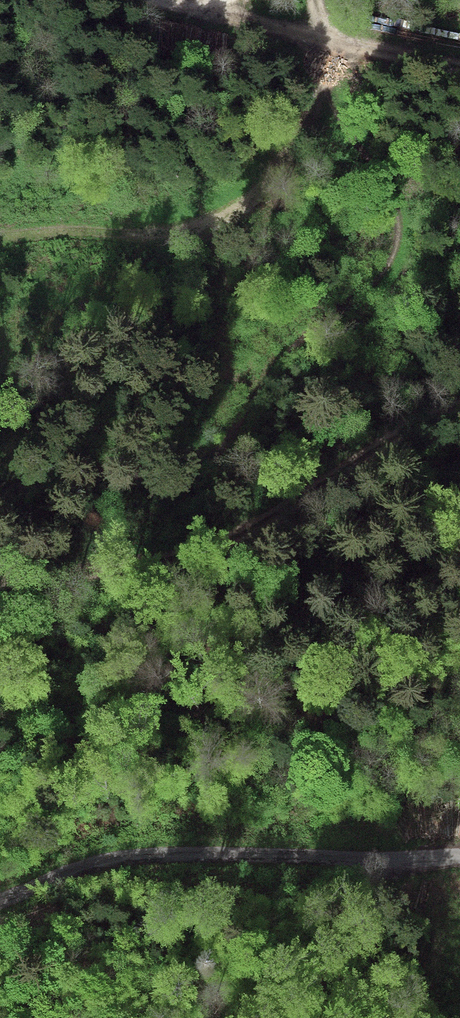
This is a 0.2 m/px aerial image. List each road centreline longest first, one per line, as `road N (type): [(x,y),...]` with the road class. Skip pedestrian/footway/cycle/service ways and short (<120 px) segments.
road 1 (track): [(459,408),(214,547),(0,581)]
road 2 (unclassified): [(0,901),(80,868),(169,853),(459,857)]
road 3 (track): [(0,234),(145,235),(226,213),(253,197),(308,121),(331,44)]
road 4 (track): [(156,0),(459,69)]

